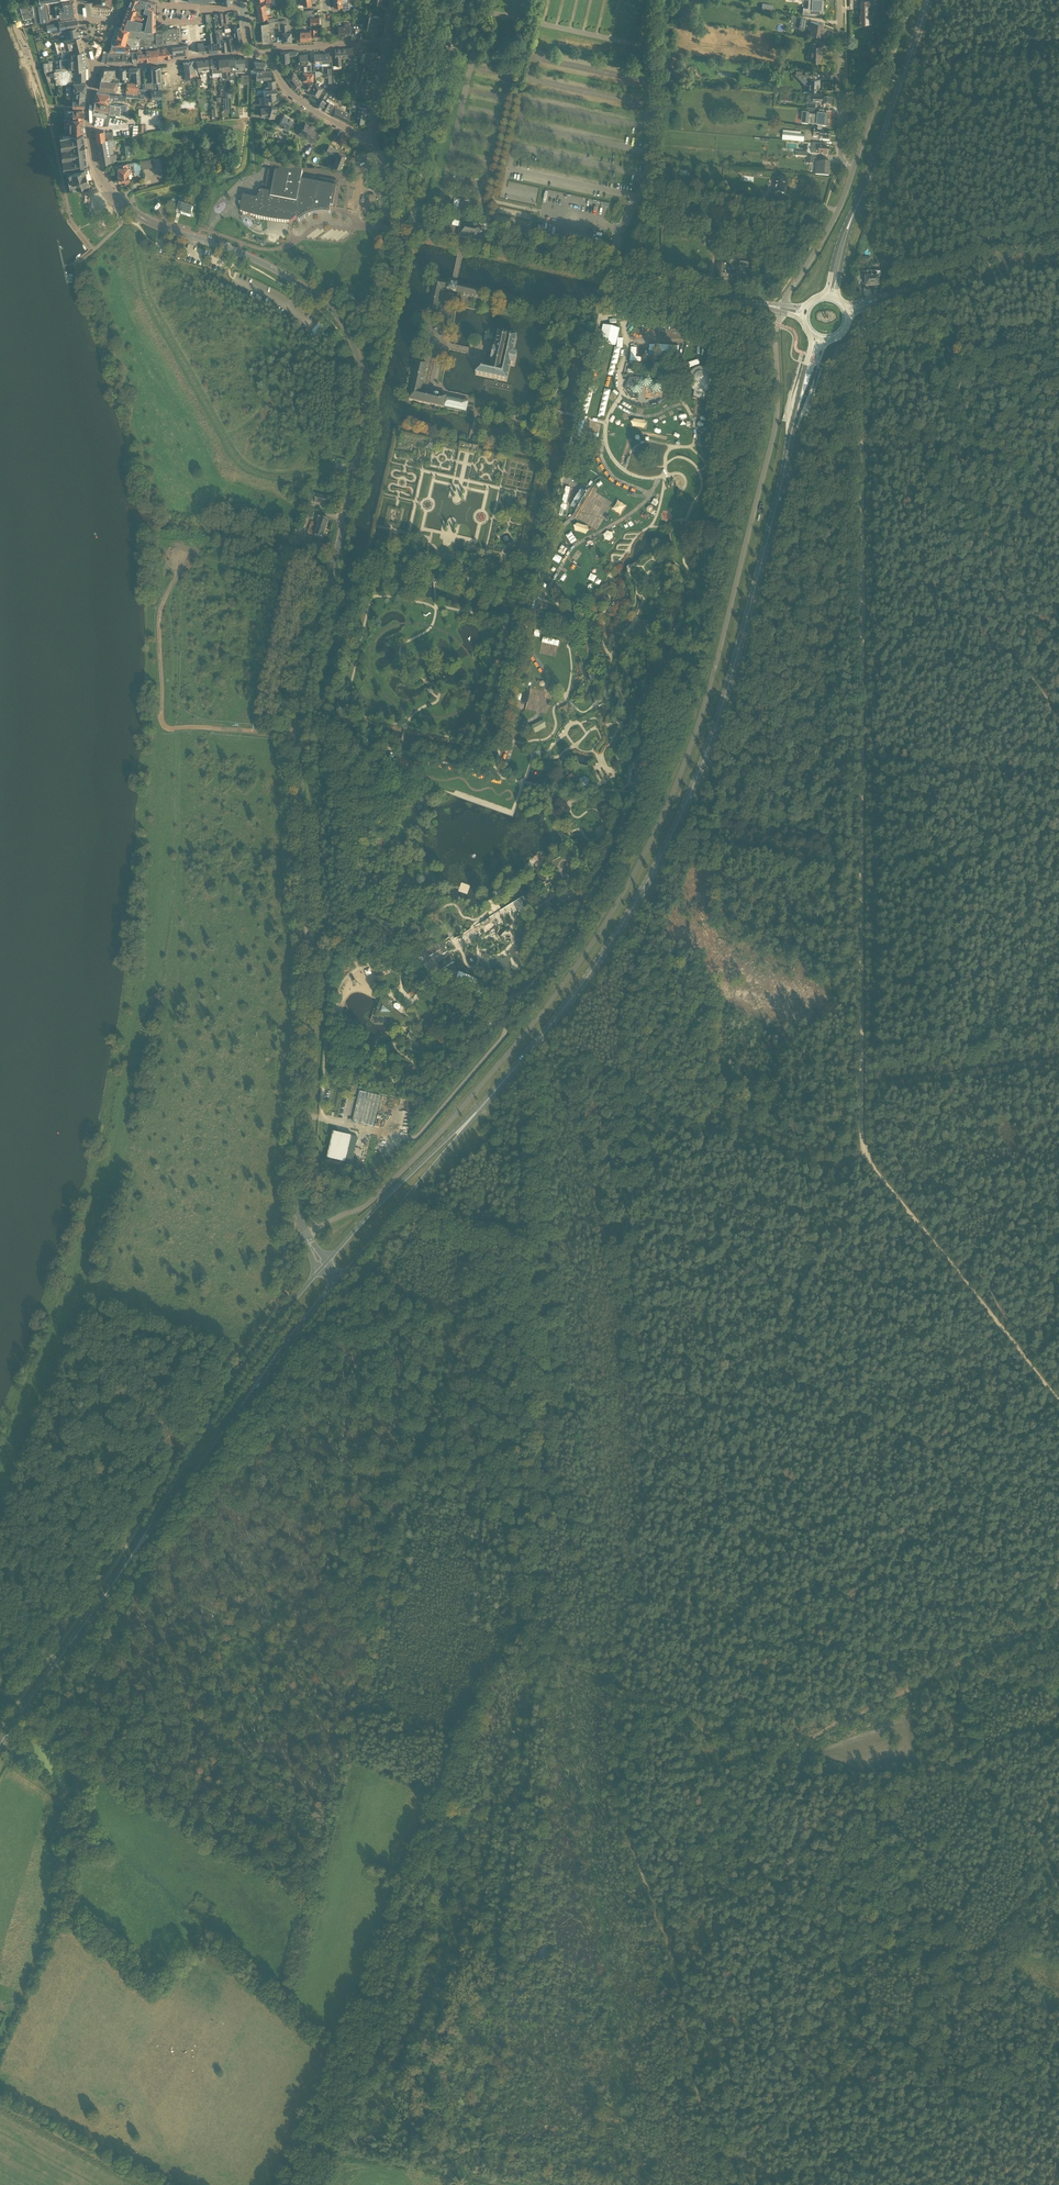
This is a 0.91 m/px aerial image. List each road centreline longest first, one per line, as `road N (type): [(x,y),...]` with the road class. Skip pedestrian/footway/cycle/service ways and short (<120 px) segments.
road 1 (track): [(862,301),(862,1140),(874,1169),(1058,1400)]
road 2 (unclassified): [(782,313),(772,440),(715,670),(691,747),(634,875),(570,976),(434,1139),(364,1206),(305,1235)]
road 3 (tertiary): [(305,1235),(297,1202),(311,951),(299,726),(362,446),(363,383)]
road 4 (primary): [(477,1111),(586,979),(670,837),(729,683),(802,396)]
road 5 (track): [(709,1380),(714,829),(866,853)]
road 6 (track): [(363,1284),(412,1225),(527,1264),(521,1559),(509,1633),(511,1643),(529,1651)]
road 7 (track): [(614,1686),(625,1827),(675,1968),(721,2184)]
road 8 (tertiary): [(363,383),(346,328),(321,299),(260,262),(158,226),(118,200),(92,154),(92,65)]
road 9 (tertiary): [(773,307),(414,231)]
road 10 (primary): [(130,1561),(340,1280)]
road 11 (track): [(766,1756),(864,1786),(939,1772),(963,1776),(1041,1847),(1058,1883)]
road 12 (primary): [(318,1272),(225,1395),(130,1561)]
road 13 (track): [(785,1760),(836,1723),(1028,1632),(1058,1581)]
road 14 (track): [(709,1380),(779,1378),(838,1171),(868,1150)]
road 15 (track): [(861,1591),(707,1507),(701,1439),(709,1380)]
road 16 (track): [(481,247),(537,0)]
road 17 (primary): [(0,1744),(130,1561)]
road 18 (primary): [(855,210),(928,0)]
road 19 (primary): [(340,1280),(477,1111)]
road 20 (primary): [(477,1111),(328,1261)]
road 21 (track): [(0,1753),(65,1803),(50,1911),(68,1917)]
road 22 (track): [(0,2089),(177,2184)]
road 23 (track): [(861,1591),(812,1641),(810,1700),(766,1756)]
road 24 (track): [(861,768),(1058,781)]
road 25 (track): [(866,1081),(1058,1058)]
road 26 (secondary): [(878,299),(1058,238)]
road 27 (unclassified): [(910,0),(854,167)]
road 28 (unclassified): [(854,167),(841,157),(840,0)]
road 29 (track): [(766,1756),(725,1744),(681,1713),(614,1686)]
road 30 (tertiary): [(363,383),(378,376),(414,231)]
road 31 (residential): [(92,65),(254,50)]
road 32 (unclassified): [(784,306),(836,217),(854,167)]
road 33 (residential): [(271,49),(295,97),(374,139)]
road 34 (track): [(841,1166),(711,1114)]
road 35 (track): [(413,209),(445,73)]
road 36 (track): [(868,1711),(861,1591)]

